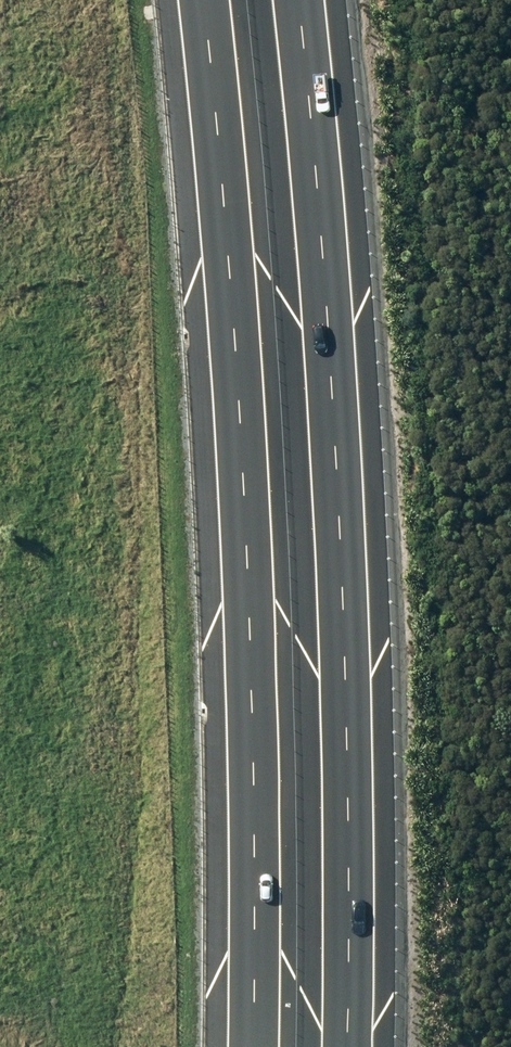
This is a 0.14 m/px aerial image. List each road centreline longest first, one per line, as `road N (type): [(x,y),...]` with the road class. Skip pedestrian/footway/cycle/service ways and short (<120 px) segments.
road 1 (motorway): [(293,0),(344,540),(349,1046)]
road 2 (motorway): [(253,1046),(242,470),(201,0)]

